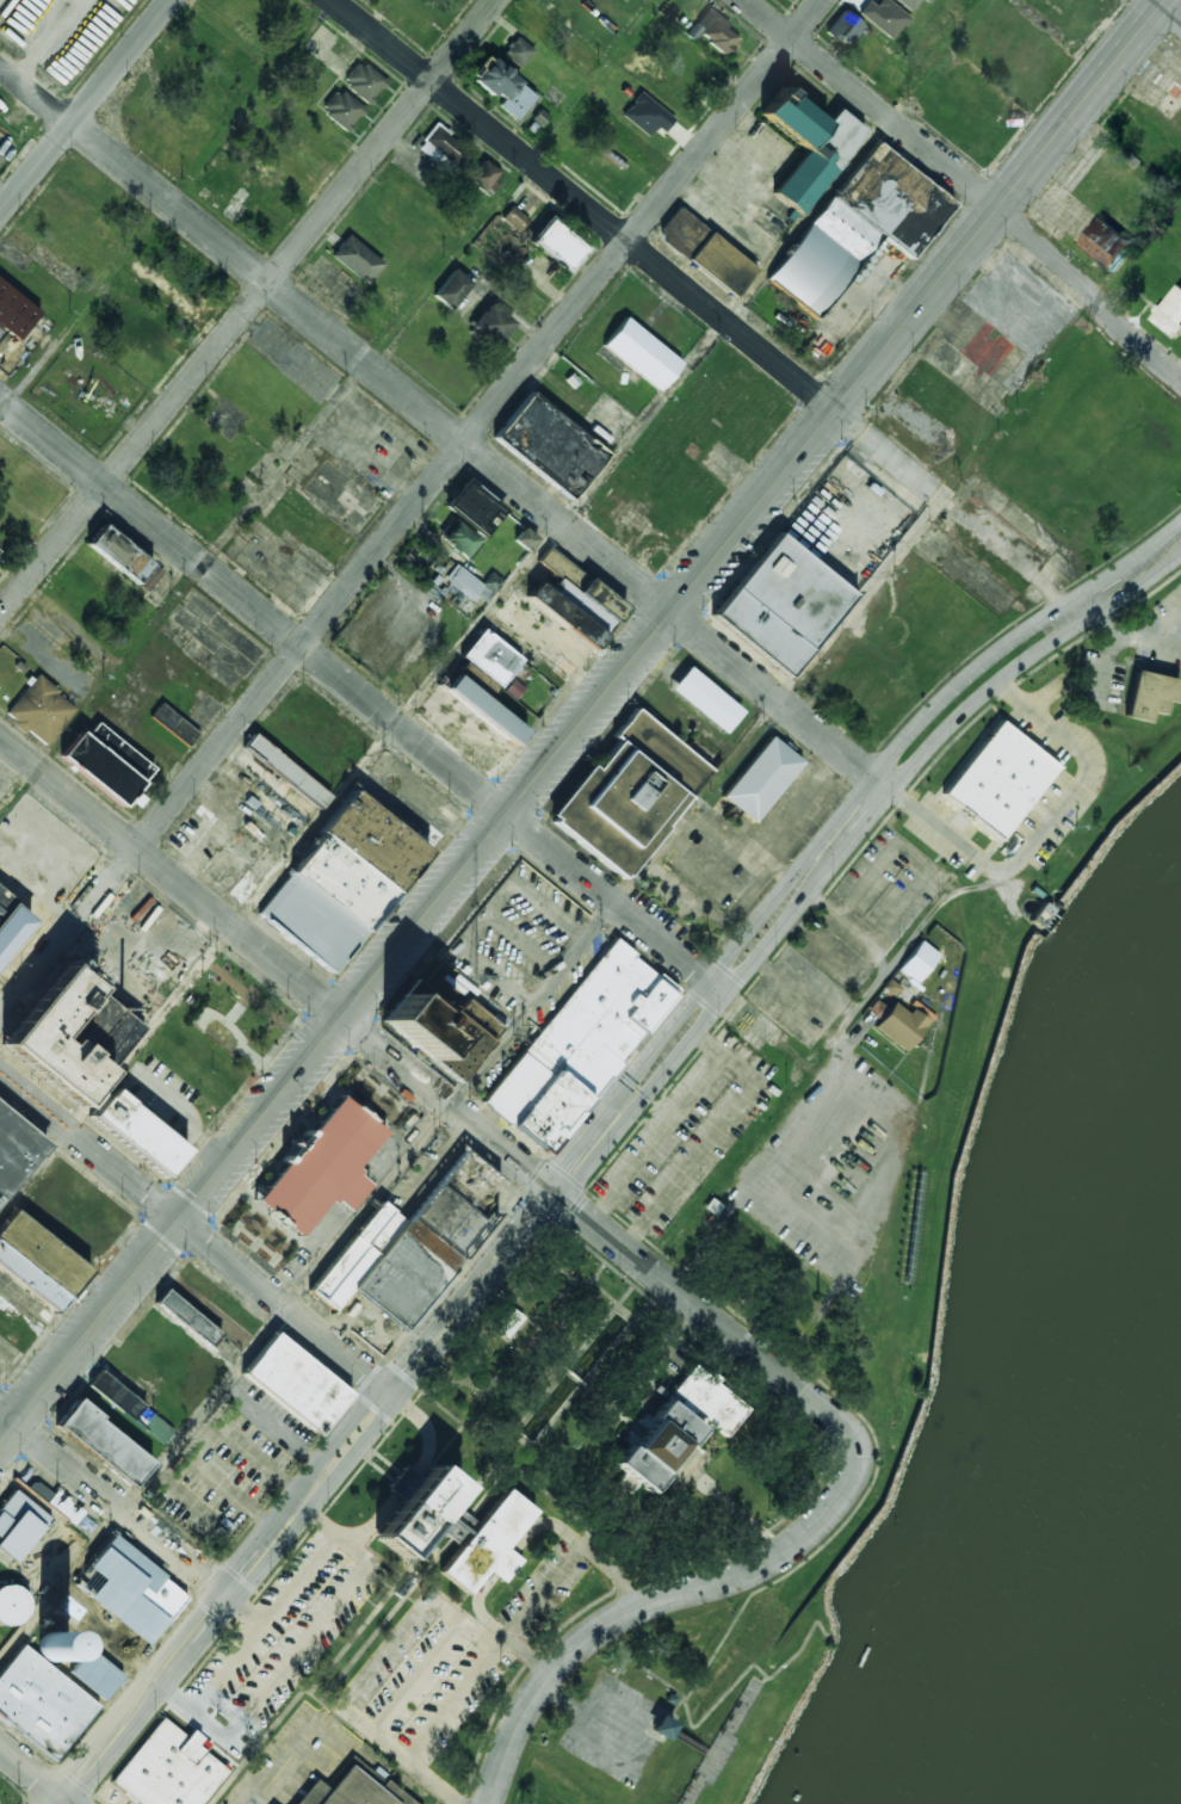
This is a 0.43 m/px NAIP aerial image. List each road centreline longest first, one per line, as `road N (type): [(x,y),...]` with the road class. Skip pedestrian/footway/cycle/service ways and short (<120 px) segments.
road 1 (tertiary): [(1180,520),(925,710),(34,1803)]
road 2 (secondary): [(0,1432),(998,208)]
road 3 (tertiary): [(159,1694),(888,791),(971,700),(1180,549)]
road 4 (residential): [(0,1017),(823,0)]
road 5 (residential): [(967,852),(0,66)]
road 6 (residential): [(835,1416),(0,736)]
road 7 (residential): [(723,994),(0,401)]
road 8 (residential): [(951,501),(333,0)]
road 9 (residential): [(0,615),(497,0)]
road 10 (residential): [(486,1803),(512,1738),(554,1672),(636,1610),(771,1561),(841,1497),(857,1470),(855,1442),(835,1416)]
road 11 (residential): [(1180,378),(998,208),(743,0)]
road 12 (residential): [(395,1400),(0,1074)]
road 13 (residential): [(233,1602),(0,1412)]
road 14 (residential): [(0,210),(170,0)]
road 15 (secondary): [(1167,0),(998,208)]
road 16 (tertiary): [(71,1803),(159,1694)]

